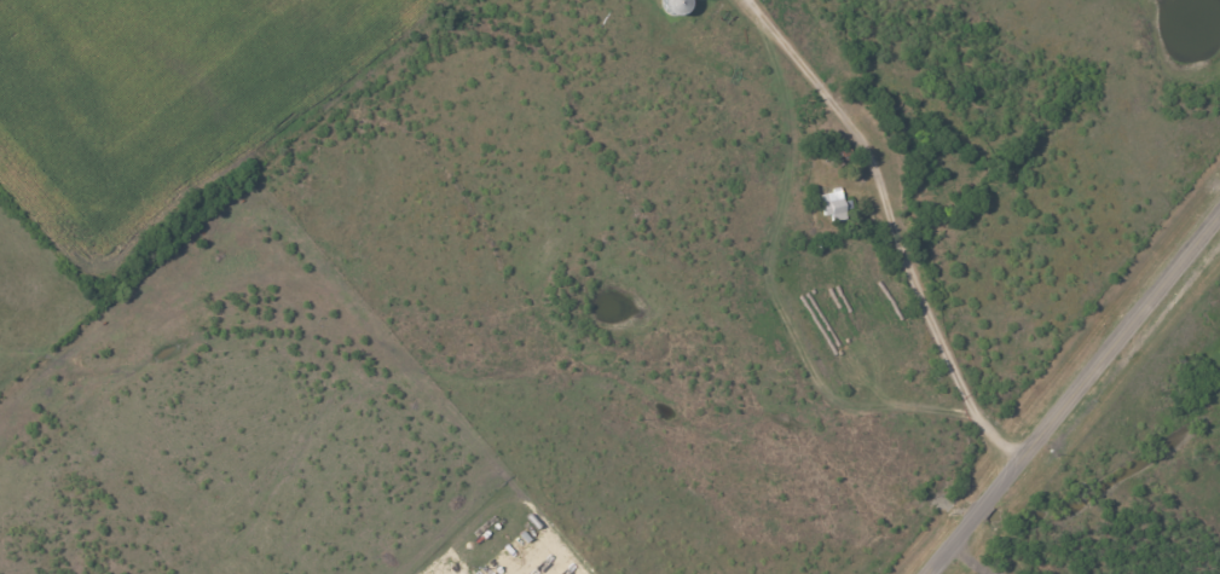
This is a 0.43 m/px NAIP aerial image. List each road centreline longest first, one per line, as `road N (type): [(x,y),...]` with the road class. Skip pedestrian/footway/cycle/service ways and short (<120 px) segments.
road 1 (tertiary): [(929,573),(1219,220)]

